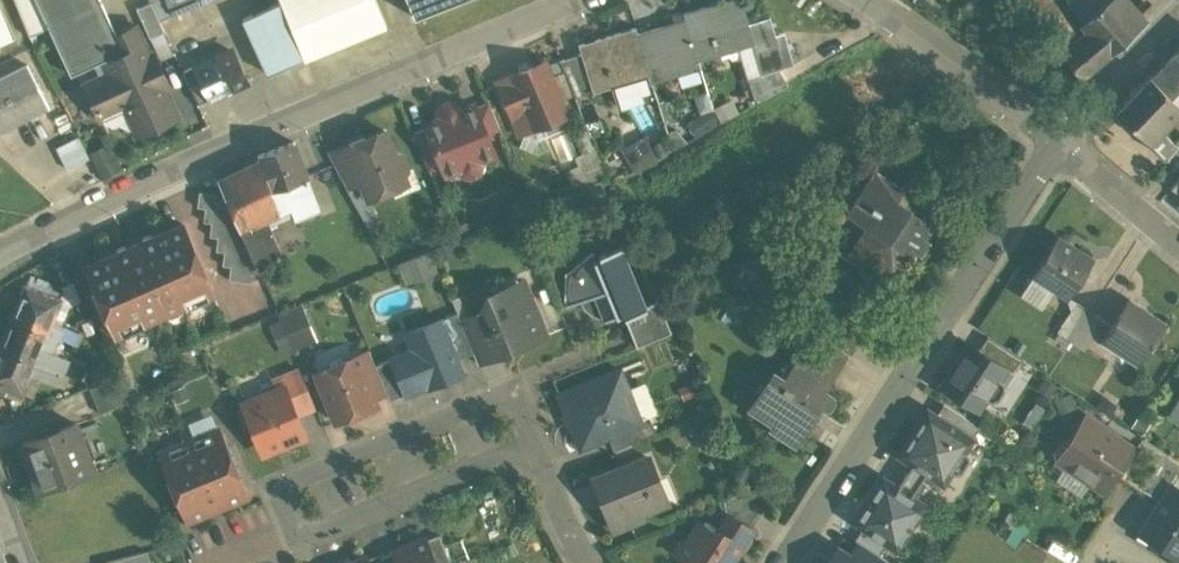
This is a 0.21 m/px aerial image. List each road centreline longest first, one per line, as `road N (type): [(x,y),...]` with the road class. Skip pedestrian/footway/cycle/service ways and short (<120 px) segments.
road 1 (residential): [(0,253),(578,0)]
road 2 (residential): [(1060,144),(776,562)]
road 3 (residential): [(530,449),(508,395),(271,489),(293,543)]
road 4 (residential): [(293,543),(530,449)]
road 5 (residential): [(865,0),(1060,144)]
road 6 (residential): [(1178,13),(1060,144)]
road 7 (residential): [(1060,144),(1178,252)]
road 8 (residential): [(589,562),(570,545),(530,449)]

